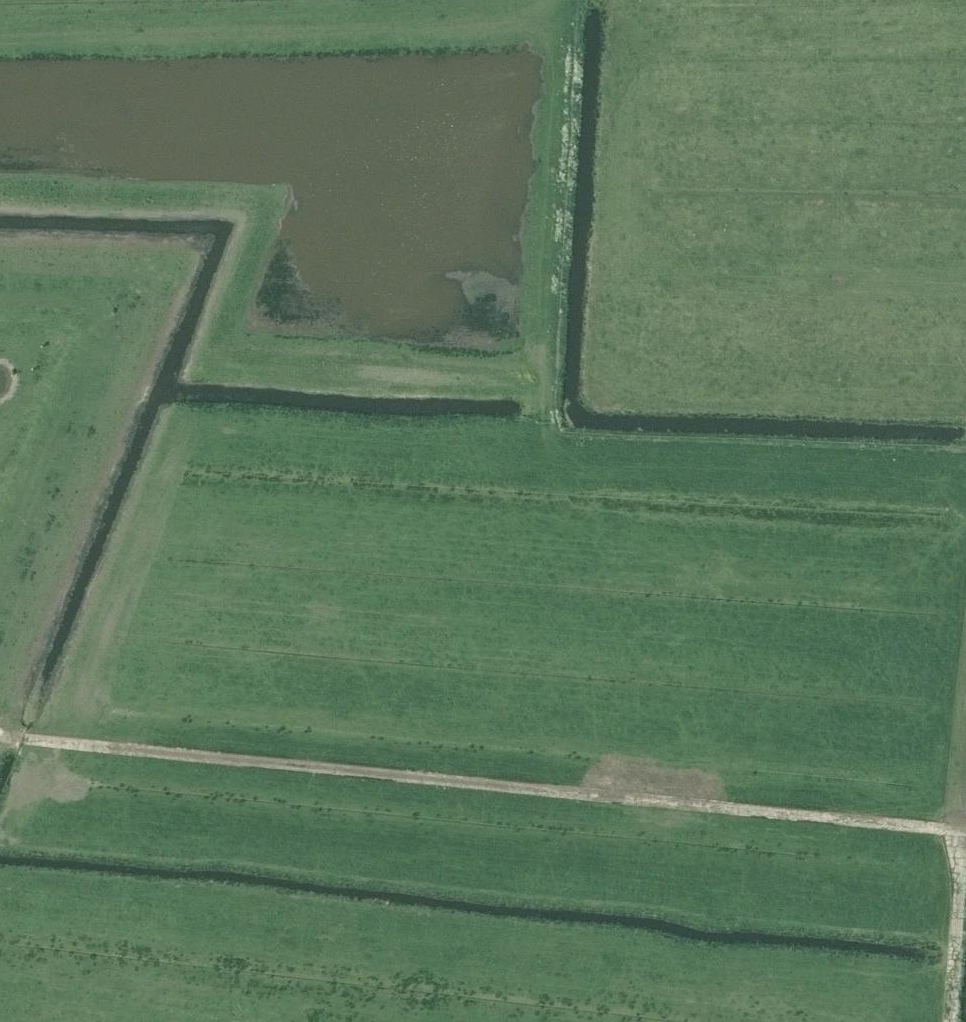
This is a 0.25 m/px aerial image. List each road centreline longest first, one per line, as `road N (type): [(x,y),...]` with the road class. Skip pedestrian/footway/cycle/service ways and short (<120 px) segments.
road 1 (track): [(965,832),(21,740)]
road 2 (track): [(965,835),(949,1021)]

